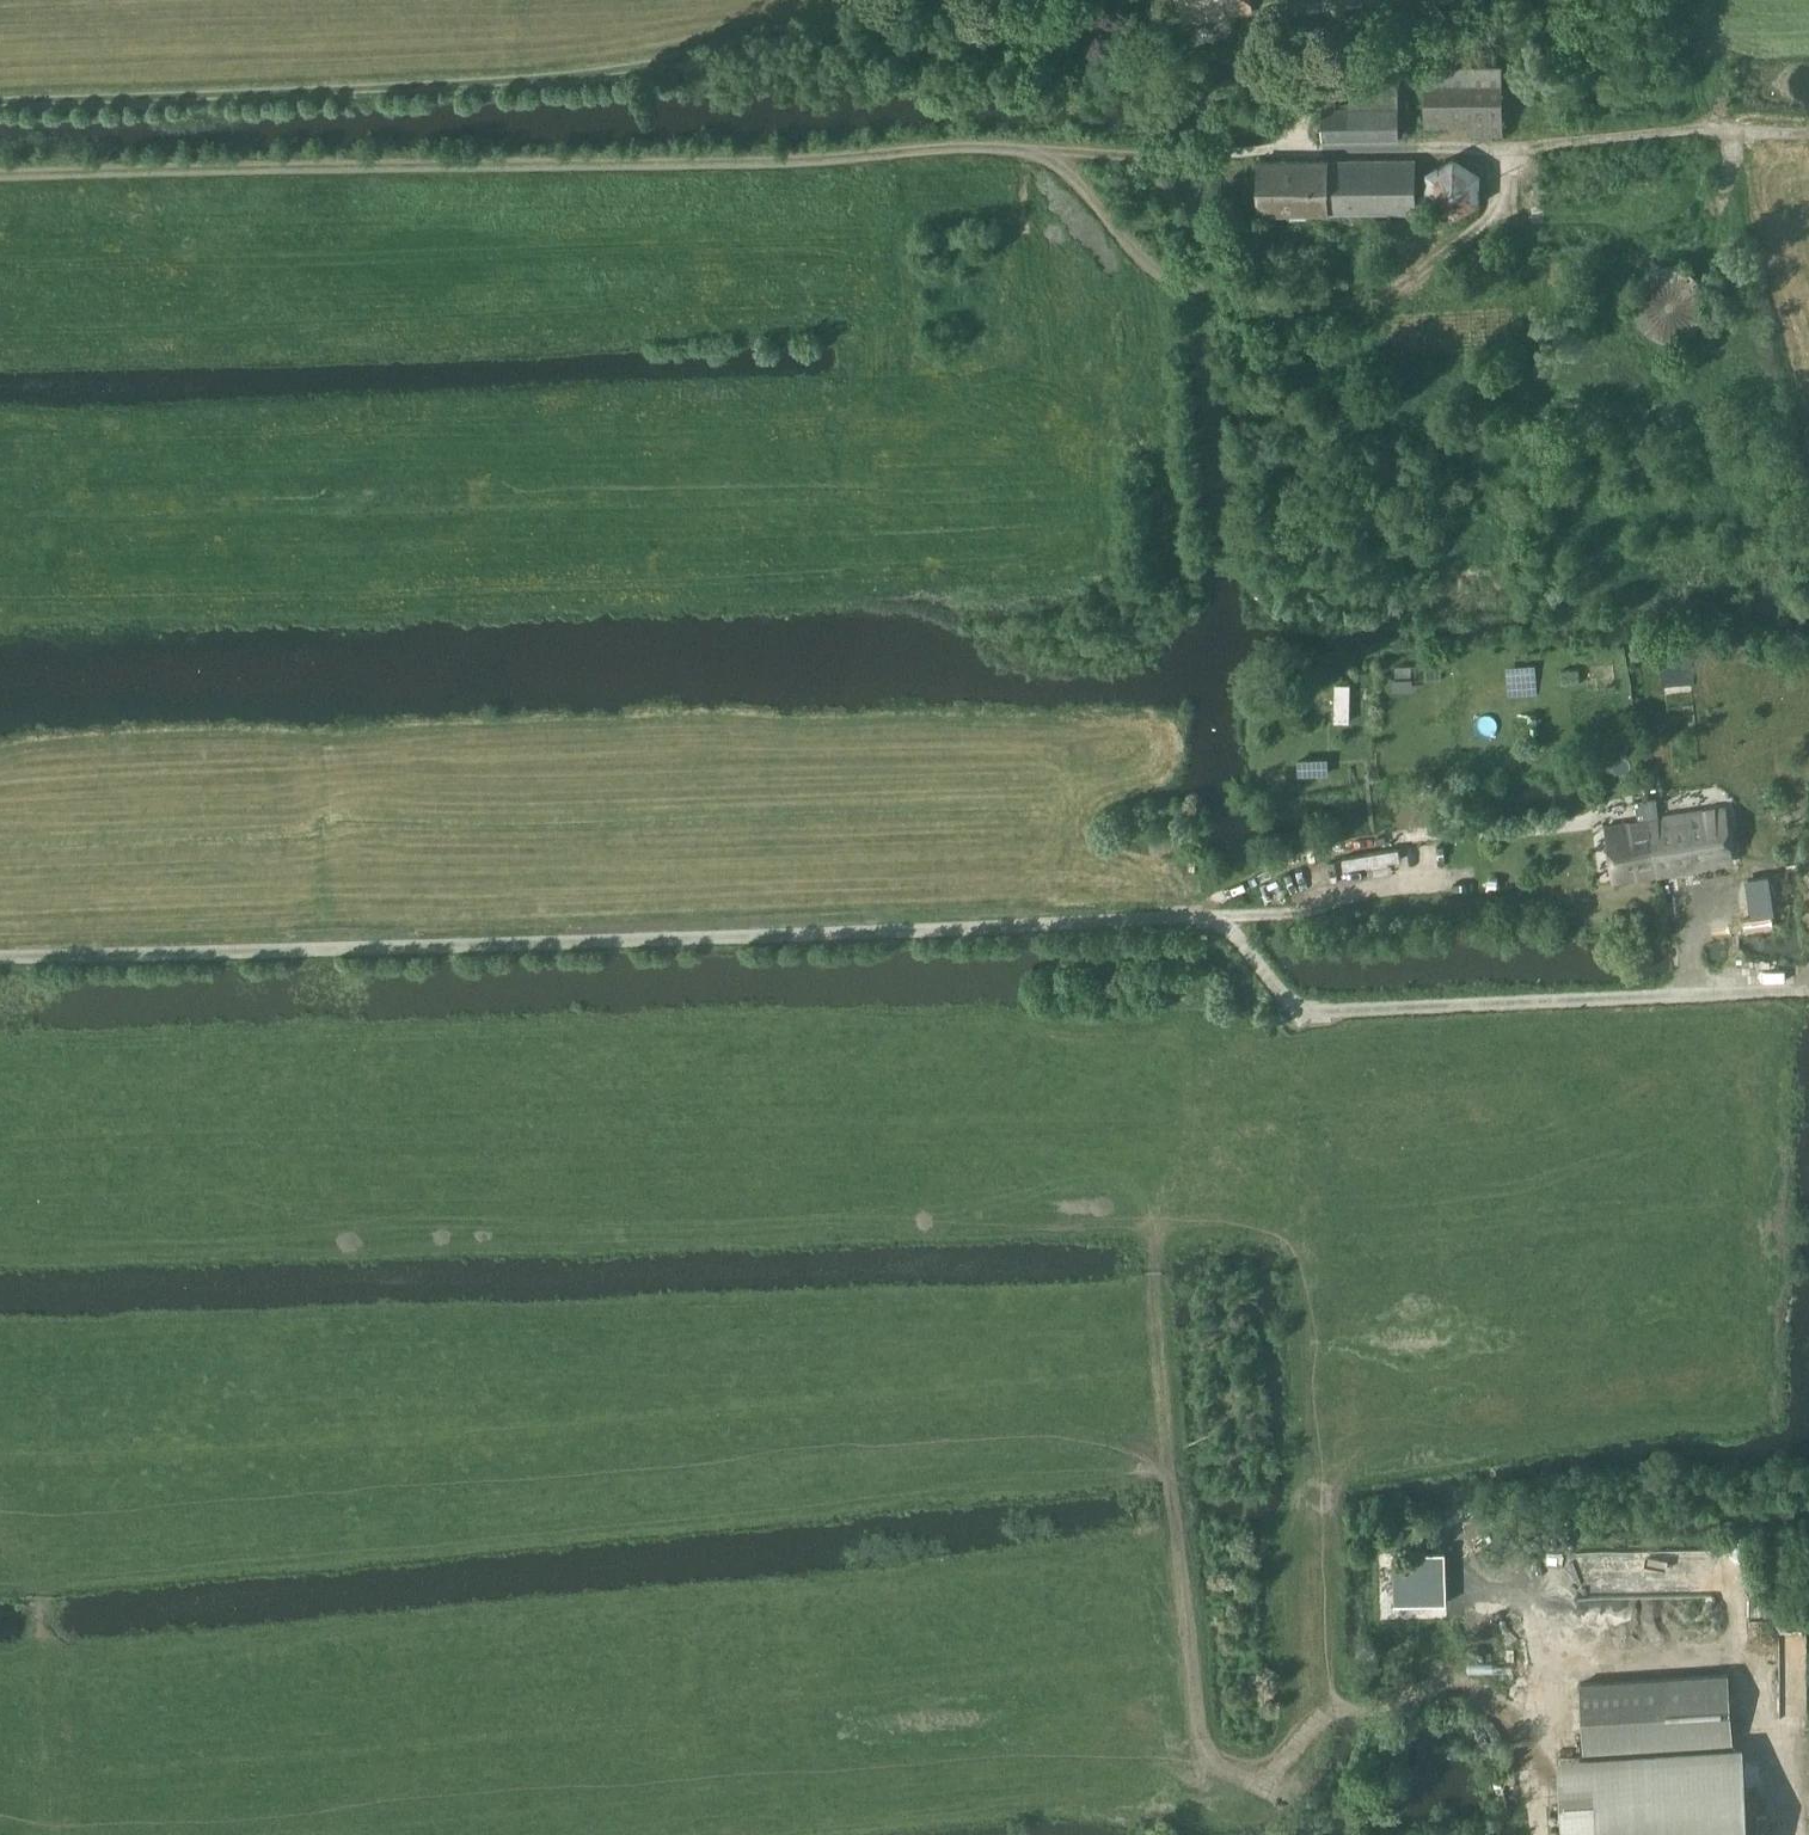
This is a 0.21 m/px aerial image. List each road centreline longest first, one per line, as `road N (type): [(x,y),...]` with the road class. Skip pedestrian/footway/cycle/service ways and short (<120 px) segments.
road 1 (track): [(1808,990),(1295,1013),(1212,915),(0,960)]
road 2 (track): [(1808,131),(1701,129),(1516,148)]
road 3 (track): [(1705,0),(1709,129)]

